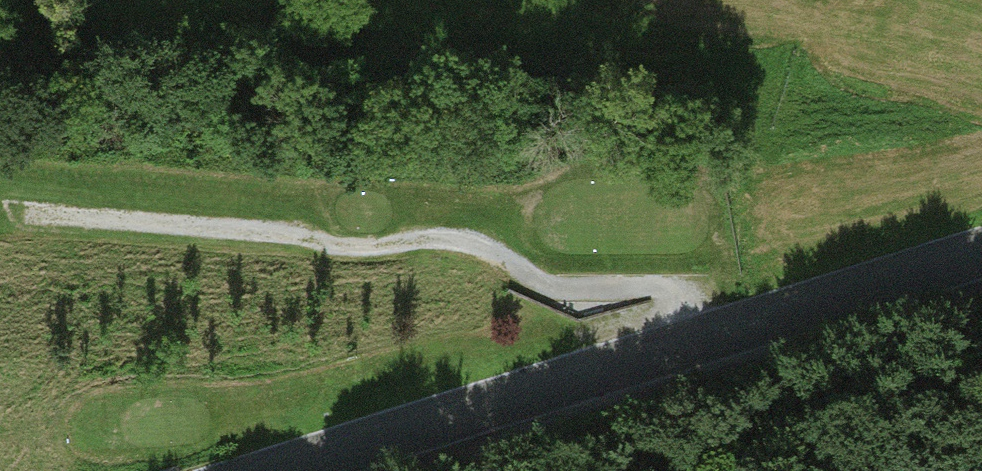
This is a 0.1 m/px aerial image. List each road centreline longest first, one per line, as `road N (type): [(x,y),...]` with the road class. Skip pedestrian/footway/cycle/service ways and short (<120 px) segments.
road 1 (residential): [(981,254),(279,470)]
road 2 (track): [(29,216),(256,230),(332,249),(468,243),(545,286),(647,284),(676,292),(700,313),(709,339)]

